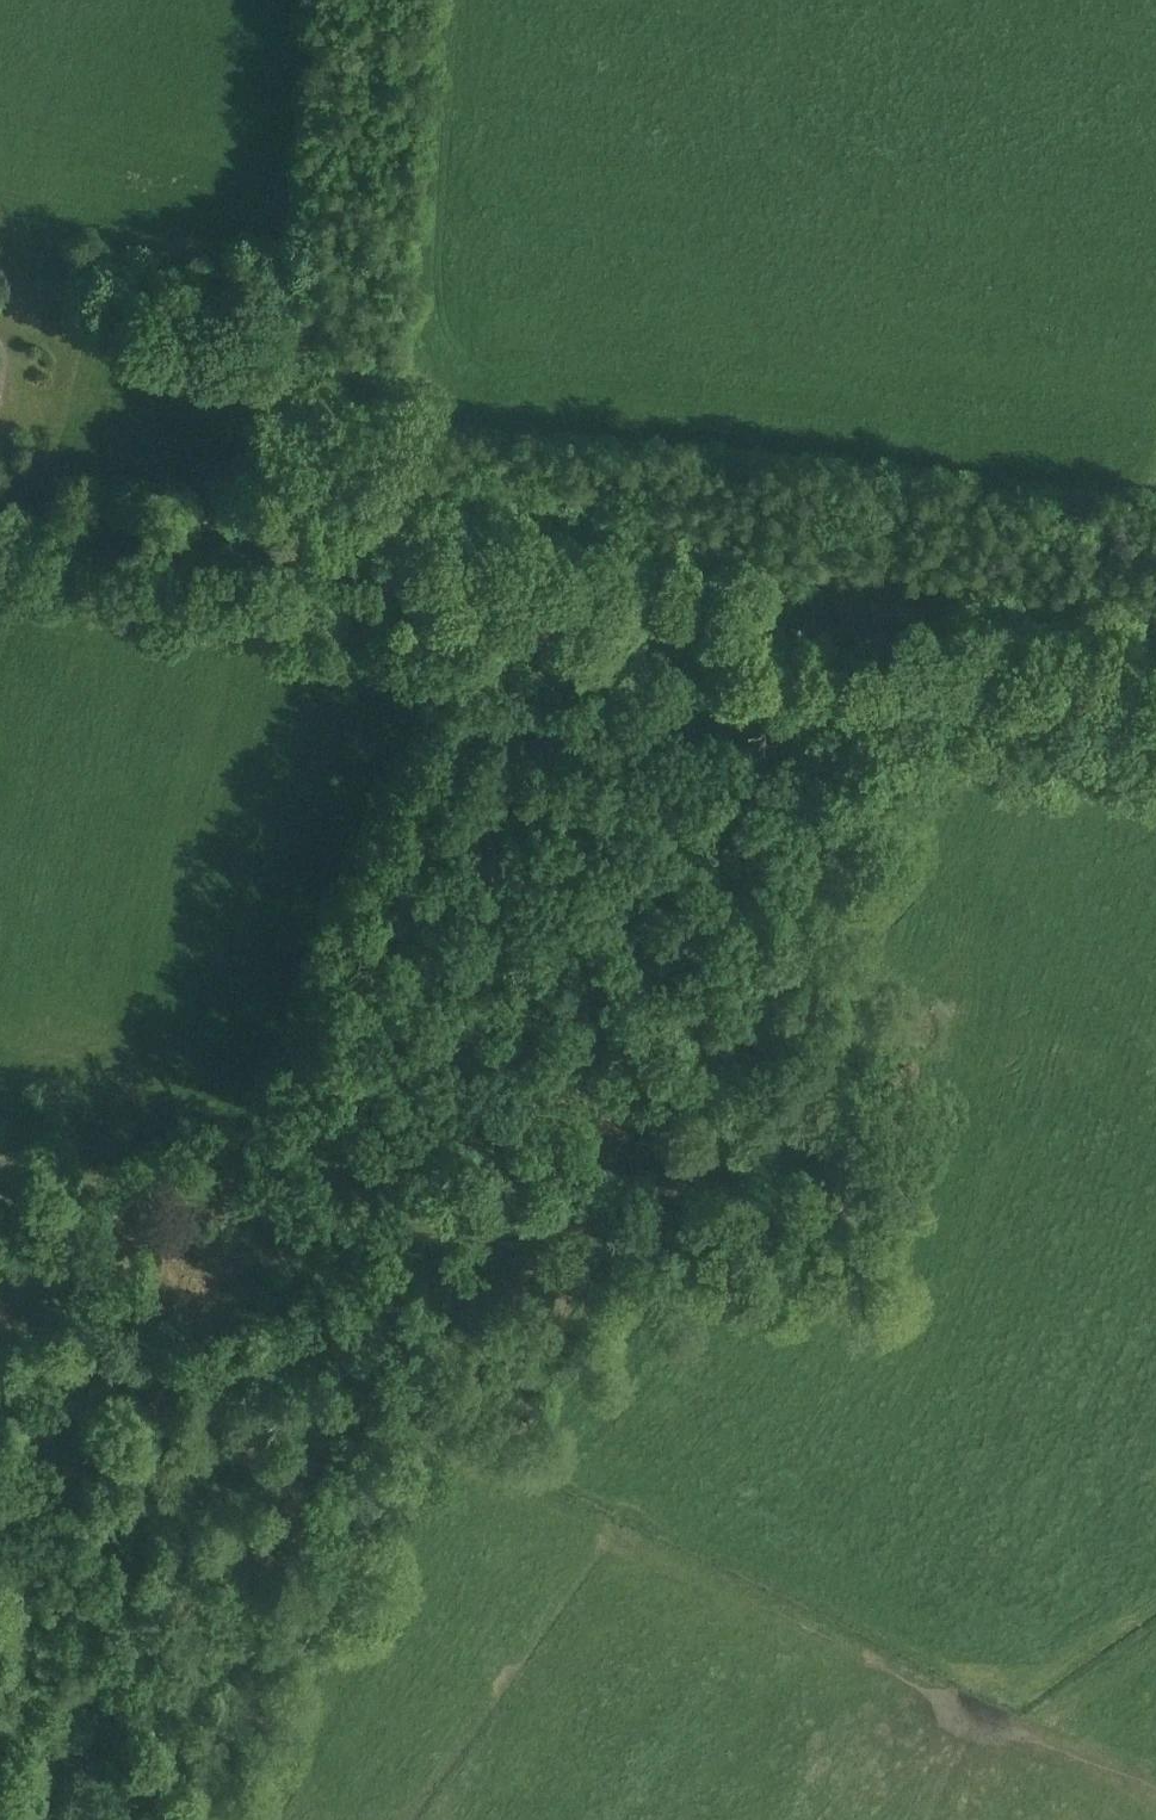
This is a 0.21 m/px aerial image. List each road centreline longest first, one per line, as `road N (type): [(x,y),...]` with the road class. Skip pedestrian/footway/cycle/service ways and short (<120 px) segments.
road 1 (track): [(1155,688),(344,543),(0,506)]
road 2 (track): [(0,1160),(558,1246),(621,1249)]

